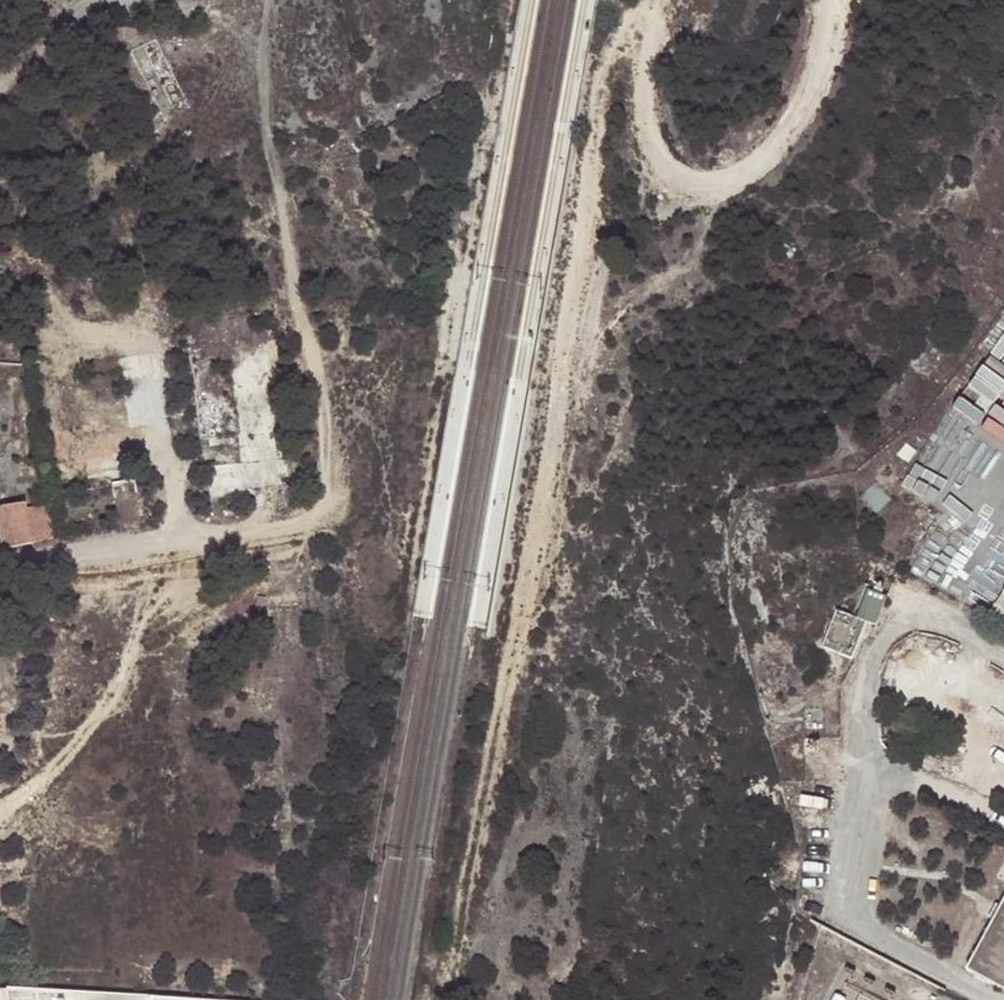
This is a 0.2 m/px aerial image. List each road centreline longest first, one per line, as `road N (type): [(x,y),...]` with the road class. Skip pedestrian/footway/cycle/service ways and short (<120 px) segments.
road 1 (unclassified): [(0,566),(317,520),(335,487),(327,400)]
road 2 (track): [(0,92),(95,0)]

